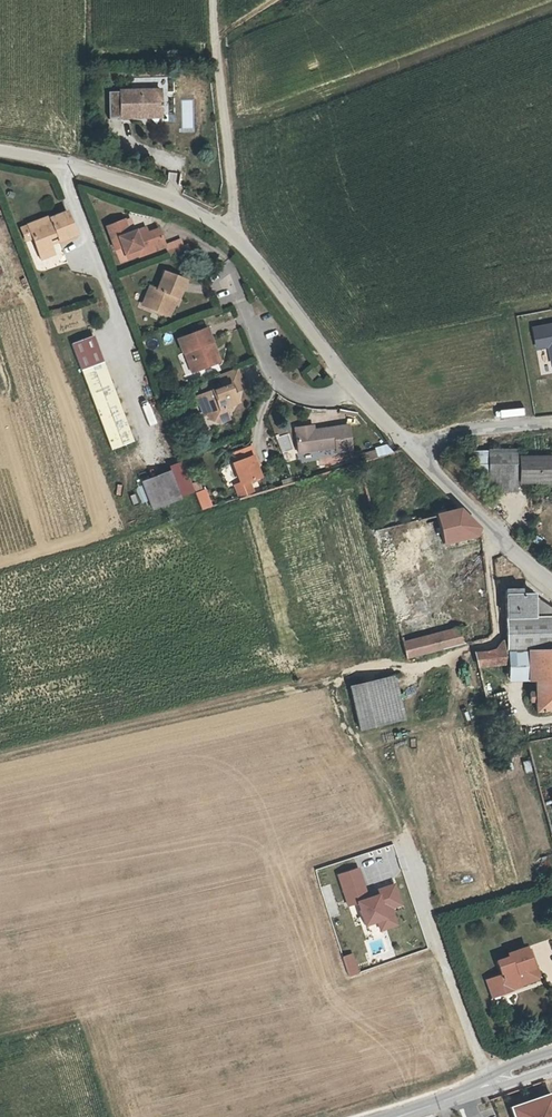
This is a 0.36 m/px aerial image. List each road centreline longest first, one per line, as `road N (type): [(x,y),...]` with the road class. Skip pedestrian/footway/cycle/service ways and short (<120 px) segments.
road 1 (tertiary): [(366,399),(300,307),(233,237),(165,200),(61,166),(0,156)]
road 2 (track): [(332,681),(0,755)]
road 3 (residential): [(366,399),(307,399),(277,380),(233,284)]
road 4 (tertiary): [(551,581),(414,453)]
road 5 (track): [(403,839),(390,793),(349,732),(332,681)]
road 6 (tertiary): [(551,1061),(392,1116)]
road 7 (residential): [(414,453),(451,435),(551,424)]

